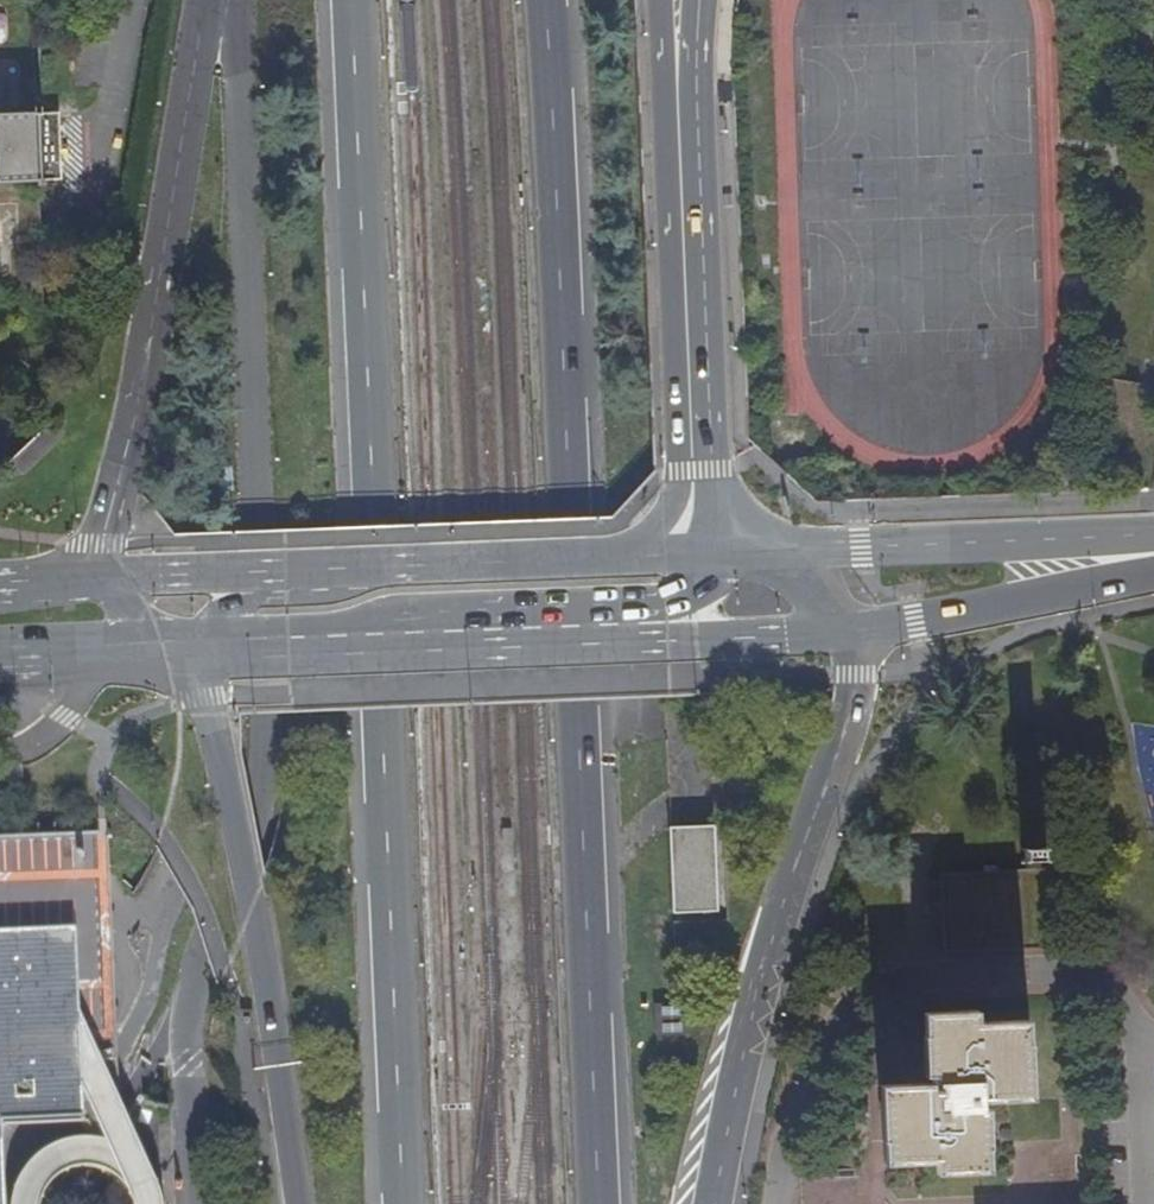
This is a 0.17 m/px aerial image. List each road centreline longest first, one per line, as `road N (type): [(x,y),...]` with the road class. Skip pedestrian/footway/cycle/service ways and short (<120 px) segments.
road 1 (trunk): [(597,1203),(544,0)]
road 2 (trunk): [(352,0),(398,1203)]
road 3 (trunk): [(202,0),(141,367),(102,543),(102,577)]
road 4 (secondary): [(660,0),(681,470),(656,522),(624,559)]
road 5 (trunk): [(209,651),(213,716),(298,1203)]
road 6 (residential): [(1153,1036),(1138,1029),(1115,990),(1082,973),(918,980),(869,998),(838,1029),(789,1125),(776,1203)]
road 7 (secondary): [(739,547),(715,470),(698,6)]
road 8 (trunk): [(717,1119),(839,752),(861,675),(856,633)]
road 9 (tertiary): [(1153,534),(862,549),(739,547)]
road 10 (secondary): [(209,651),(611,640)]
road 11 (secondary): [(624,559),(258,573)]
road 12 (tertiary): [(856,633),(1153,569)]
road 13 (tertiary): [(611,640),(856,633)]
road 14 (secondary): [(0,660),(209,651)]
road 15 (secondary): [(611,640),(700,592),(739,547)]
road 16 (secondary): [(258,573),(102,577)]
road 17 (secondary): [(856,633),(739,547)]
road 18 (secondary): [(102,577),(126,613),(209,651)]

